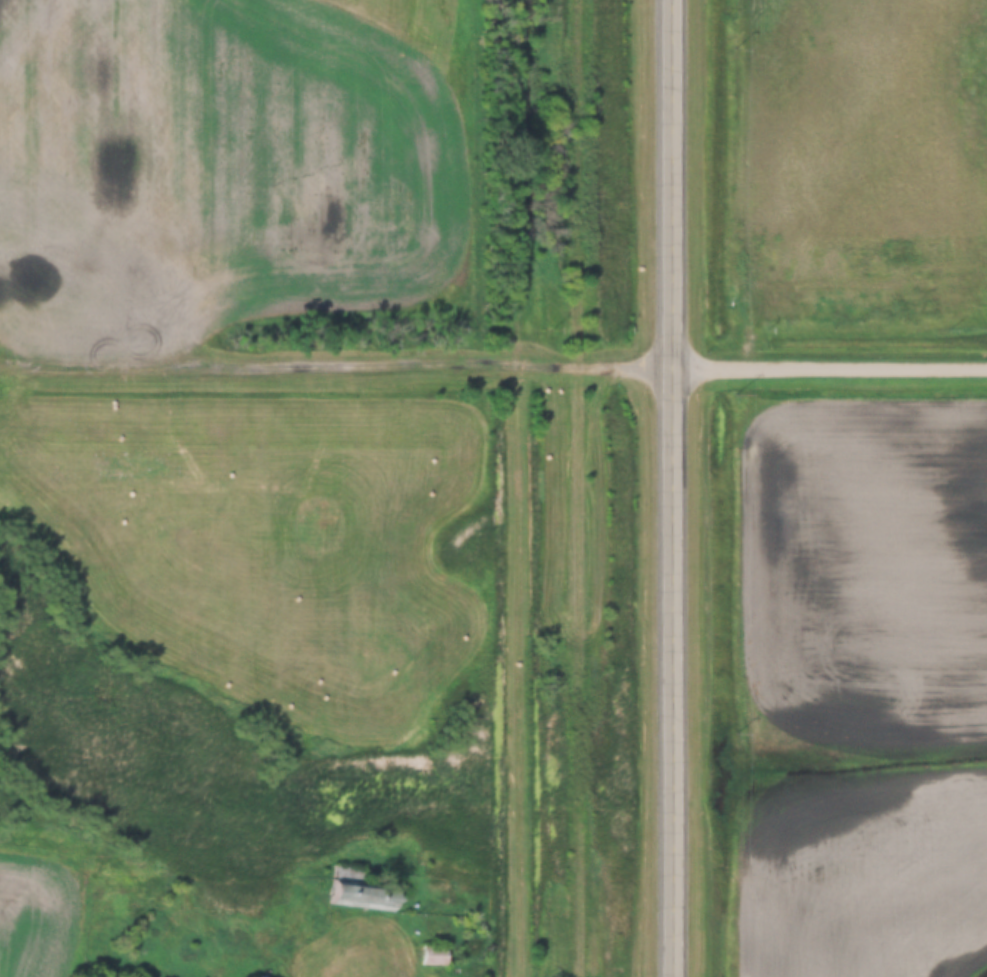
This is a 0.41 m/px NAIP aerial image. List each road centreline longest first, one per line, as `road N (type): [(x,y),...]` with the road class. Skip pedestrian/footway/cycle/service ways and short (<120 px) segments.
road 1 (primary): [(675,976),(675,0)]
road 2 (track): [(674,373),(484,366),(135,374),(0,366)]
road 3 (residential): [(674,373),(986,373)]

